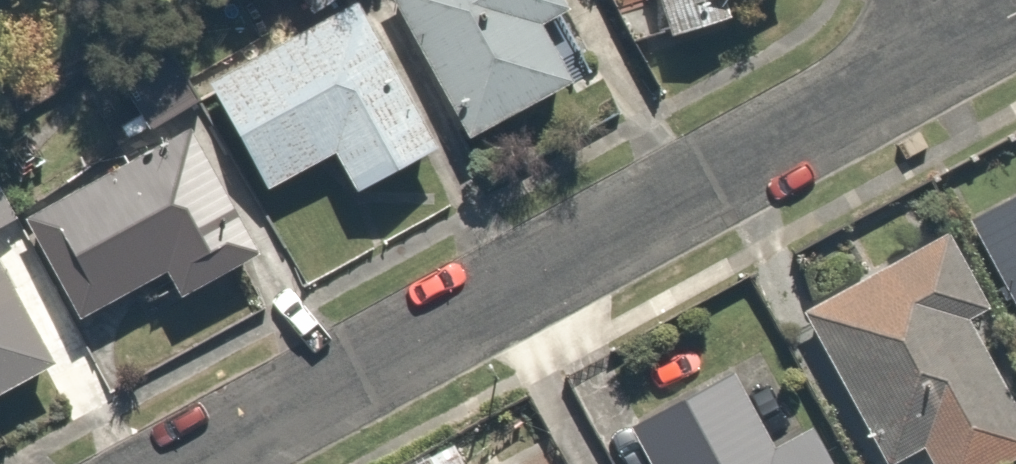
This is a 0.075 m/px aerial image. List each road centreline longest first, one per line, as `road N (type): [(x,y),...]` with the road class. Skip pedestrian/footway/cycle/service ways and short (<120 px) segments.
road 1 (residential): [(190,463),(960,50)]

